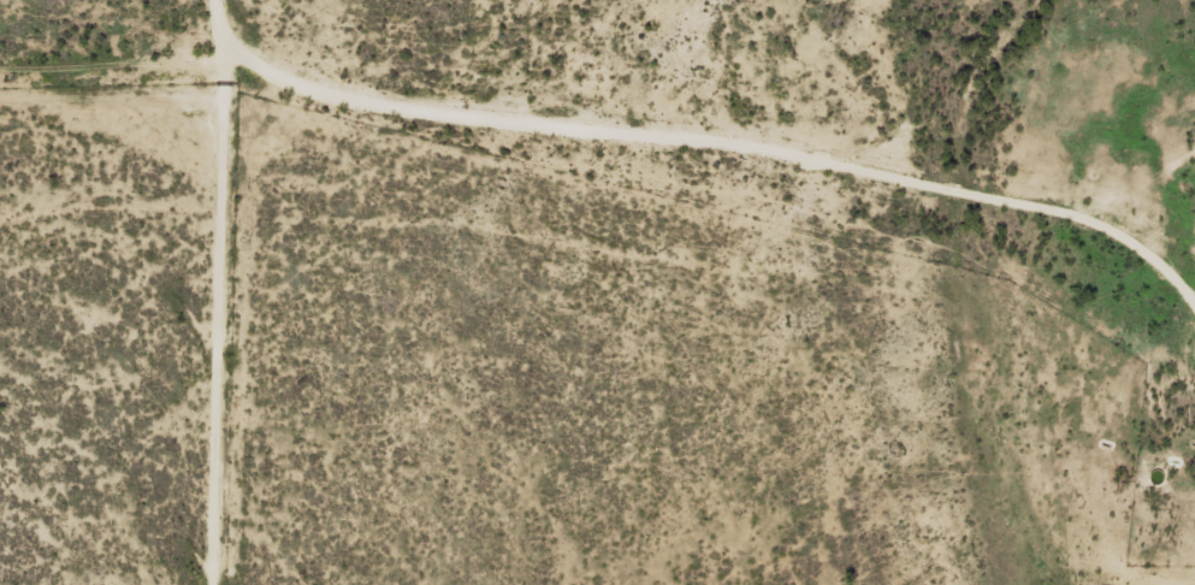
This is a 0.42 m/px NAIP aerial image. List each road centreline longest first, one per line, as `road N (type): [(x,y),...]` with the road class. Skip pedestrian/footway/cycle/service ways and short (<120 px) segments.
road 1 (track): [(1194,160),(1023,228),(256,78),(0,75)]
road 2 (track): [(259,0),(240,584)]
road 3 (track): [(1023,228),(1194,292)]

